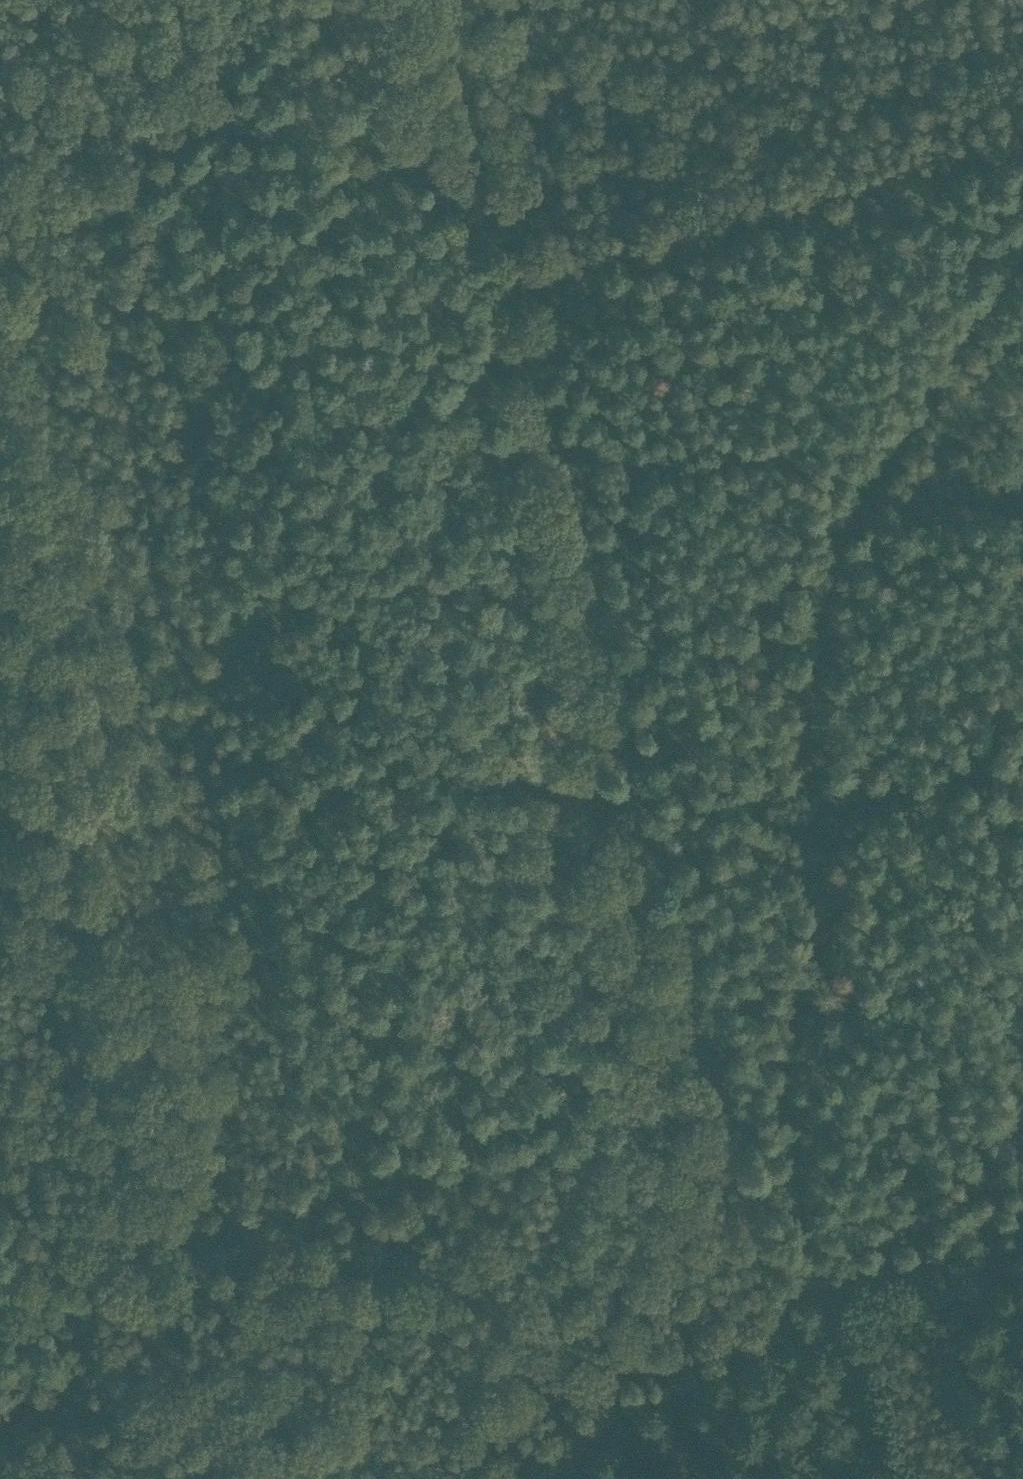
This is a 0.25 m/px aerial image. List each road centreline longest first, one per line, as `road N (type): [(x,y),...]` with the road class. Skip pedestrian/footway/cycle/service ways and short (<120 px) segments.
road 1 (track): [(1022,264),(881,469),(833,573),(820,675),(822,813),(800,1016),(819,1275),(893,1478)]
road 2 (track): [(722,1090),(568,508),(518,279)]
road 3 (track): [(518,279),(1022,151)]
road 4 (track): [(804,1282),(746,1340),(567,1478)]
road 5 (track): [(518,279),(438,0)]

